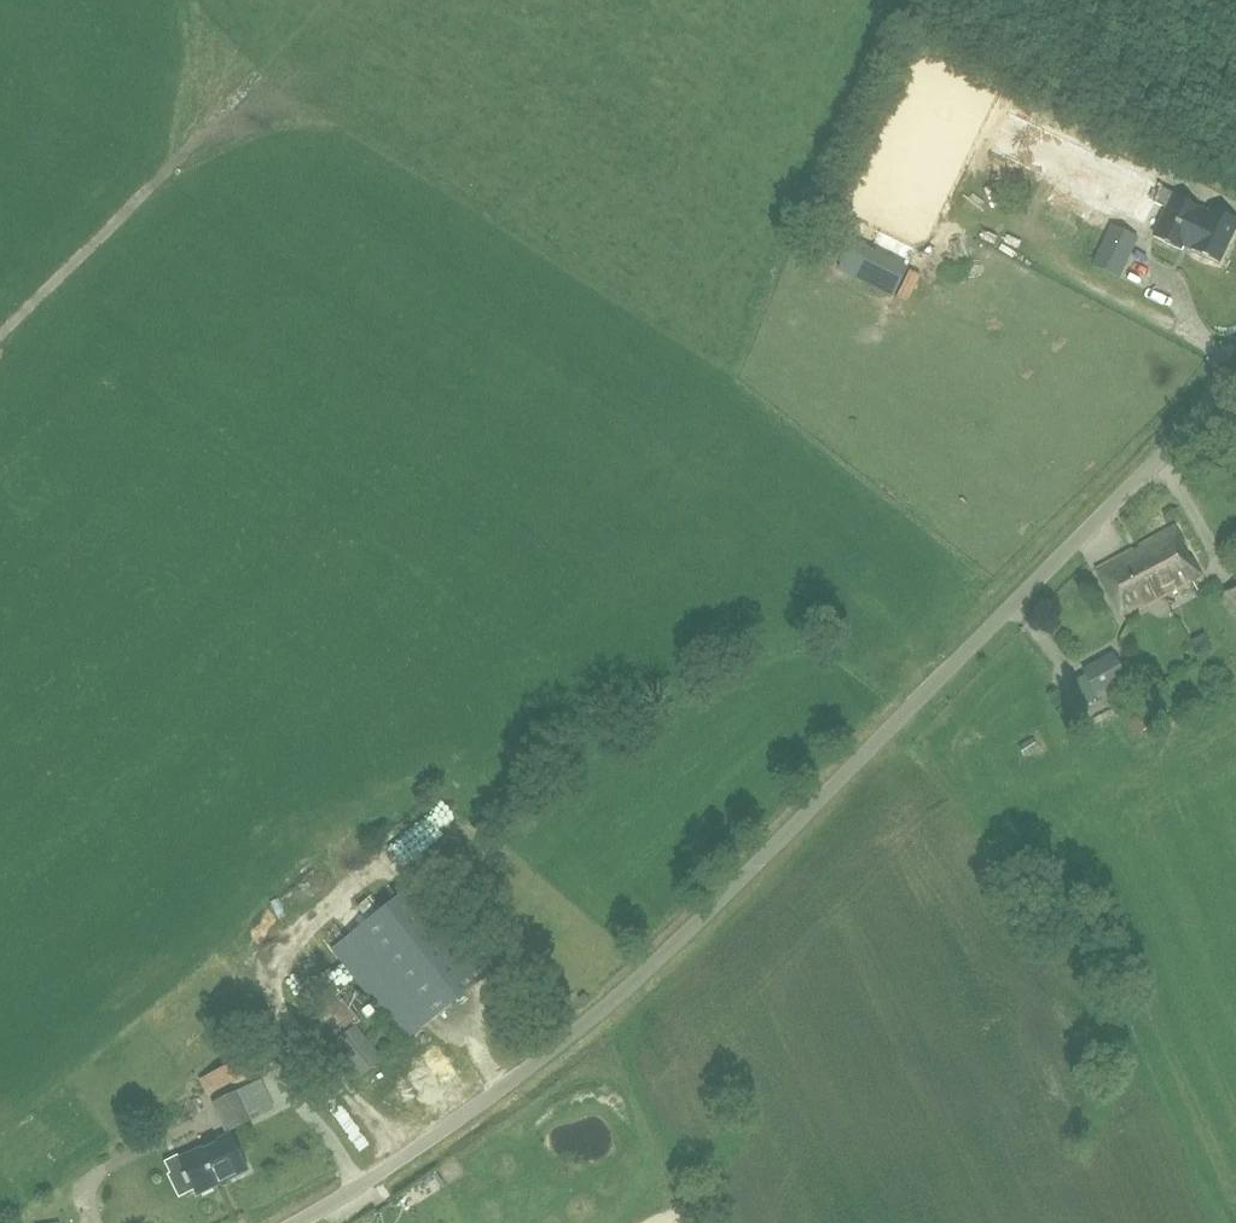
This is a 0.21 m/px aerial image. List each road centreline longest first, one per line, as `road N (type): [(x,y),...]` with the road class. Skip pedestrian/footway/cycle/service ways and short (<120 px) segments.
road 1 (unclassified): [(296,1222),(537,1062),(704,918),(1161,455),(1235,364)]
road 2 (track): [(0,332),(258,75)]

